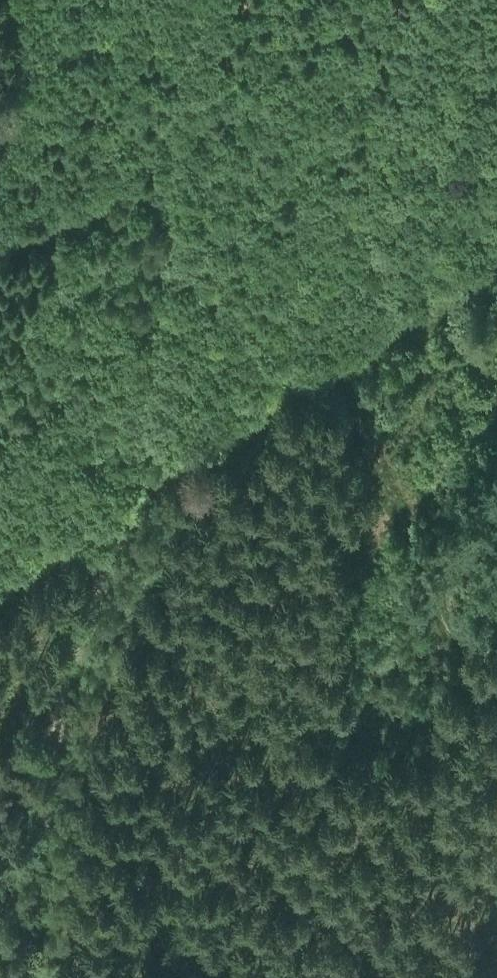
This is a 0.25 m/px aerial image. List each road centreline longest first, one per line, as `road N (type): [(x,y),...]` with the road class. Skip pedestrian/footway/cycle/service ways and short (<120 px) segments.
road 1 (track): [(45,977),(202,0)]
road 2 (track): [(496,273),(0,587)]

